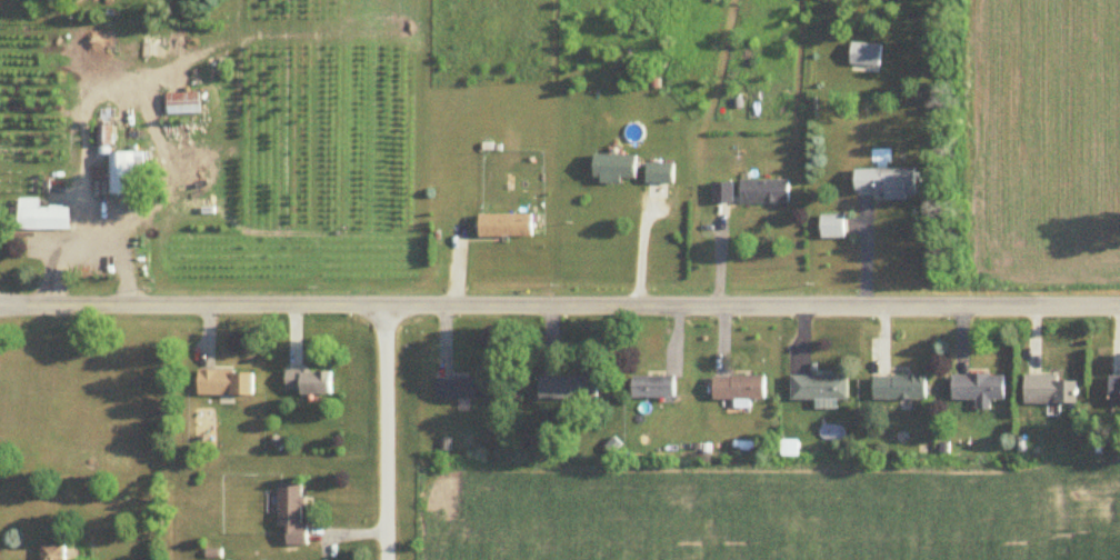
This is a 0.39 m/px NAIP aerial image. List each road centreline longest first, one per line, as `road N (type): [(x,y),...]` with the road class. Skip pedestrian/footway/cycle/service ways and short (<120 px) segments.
road 1 (residential): [(0,307),(1119,305)]
road 2 (residential): [(386,304),(386,559)]

